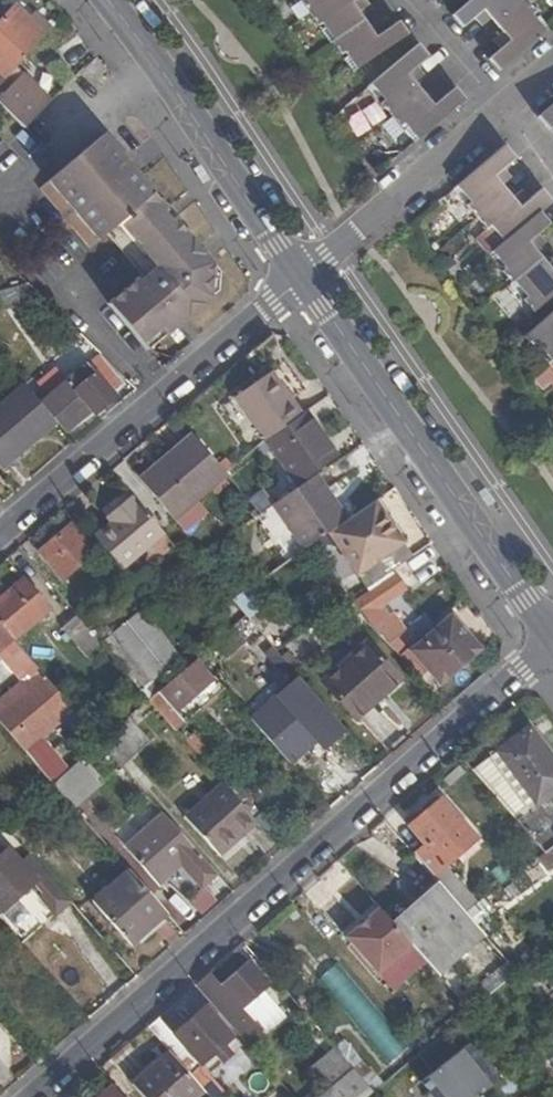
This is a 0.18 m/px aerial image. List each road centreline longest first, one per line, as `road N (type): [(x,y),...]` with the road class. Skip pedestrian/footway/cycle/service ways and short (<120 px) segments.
road 1 (residential): [(552,643),(31,1096)]
road 2 (tertiary): [(302,279),(552,637)]
road 3 (residential): [(0,534),(302,279)]
road 4 (tertiary): [(108,0),(302,279)]
road 5 (residential): [(507,111),(302,279)]
road 6 (residential): [(418,0),(507,111)]

